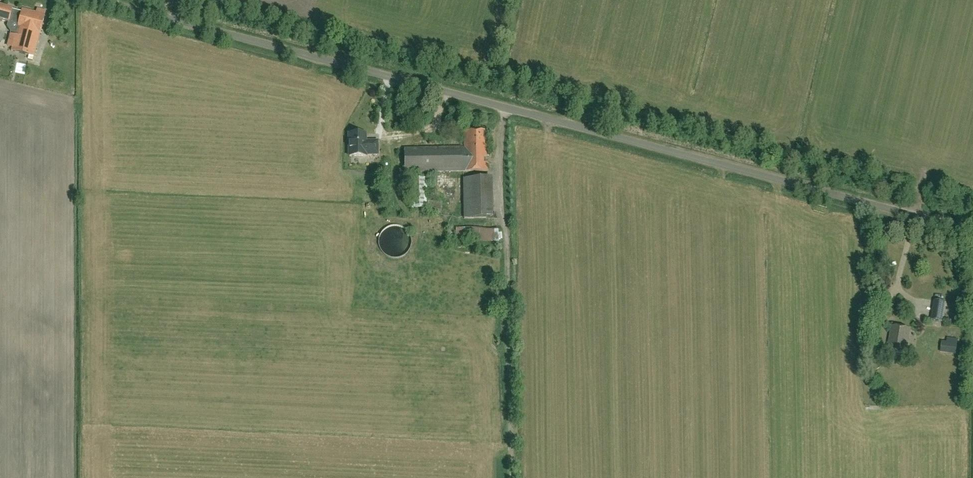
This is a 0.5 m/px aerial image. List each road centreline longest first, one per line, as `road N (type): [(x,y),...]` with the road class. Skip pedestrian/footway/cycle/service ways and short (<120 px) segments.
road 1 (unclassified): [(972,231),(97,0)]

